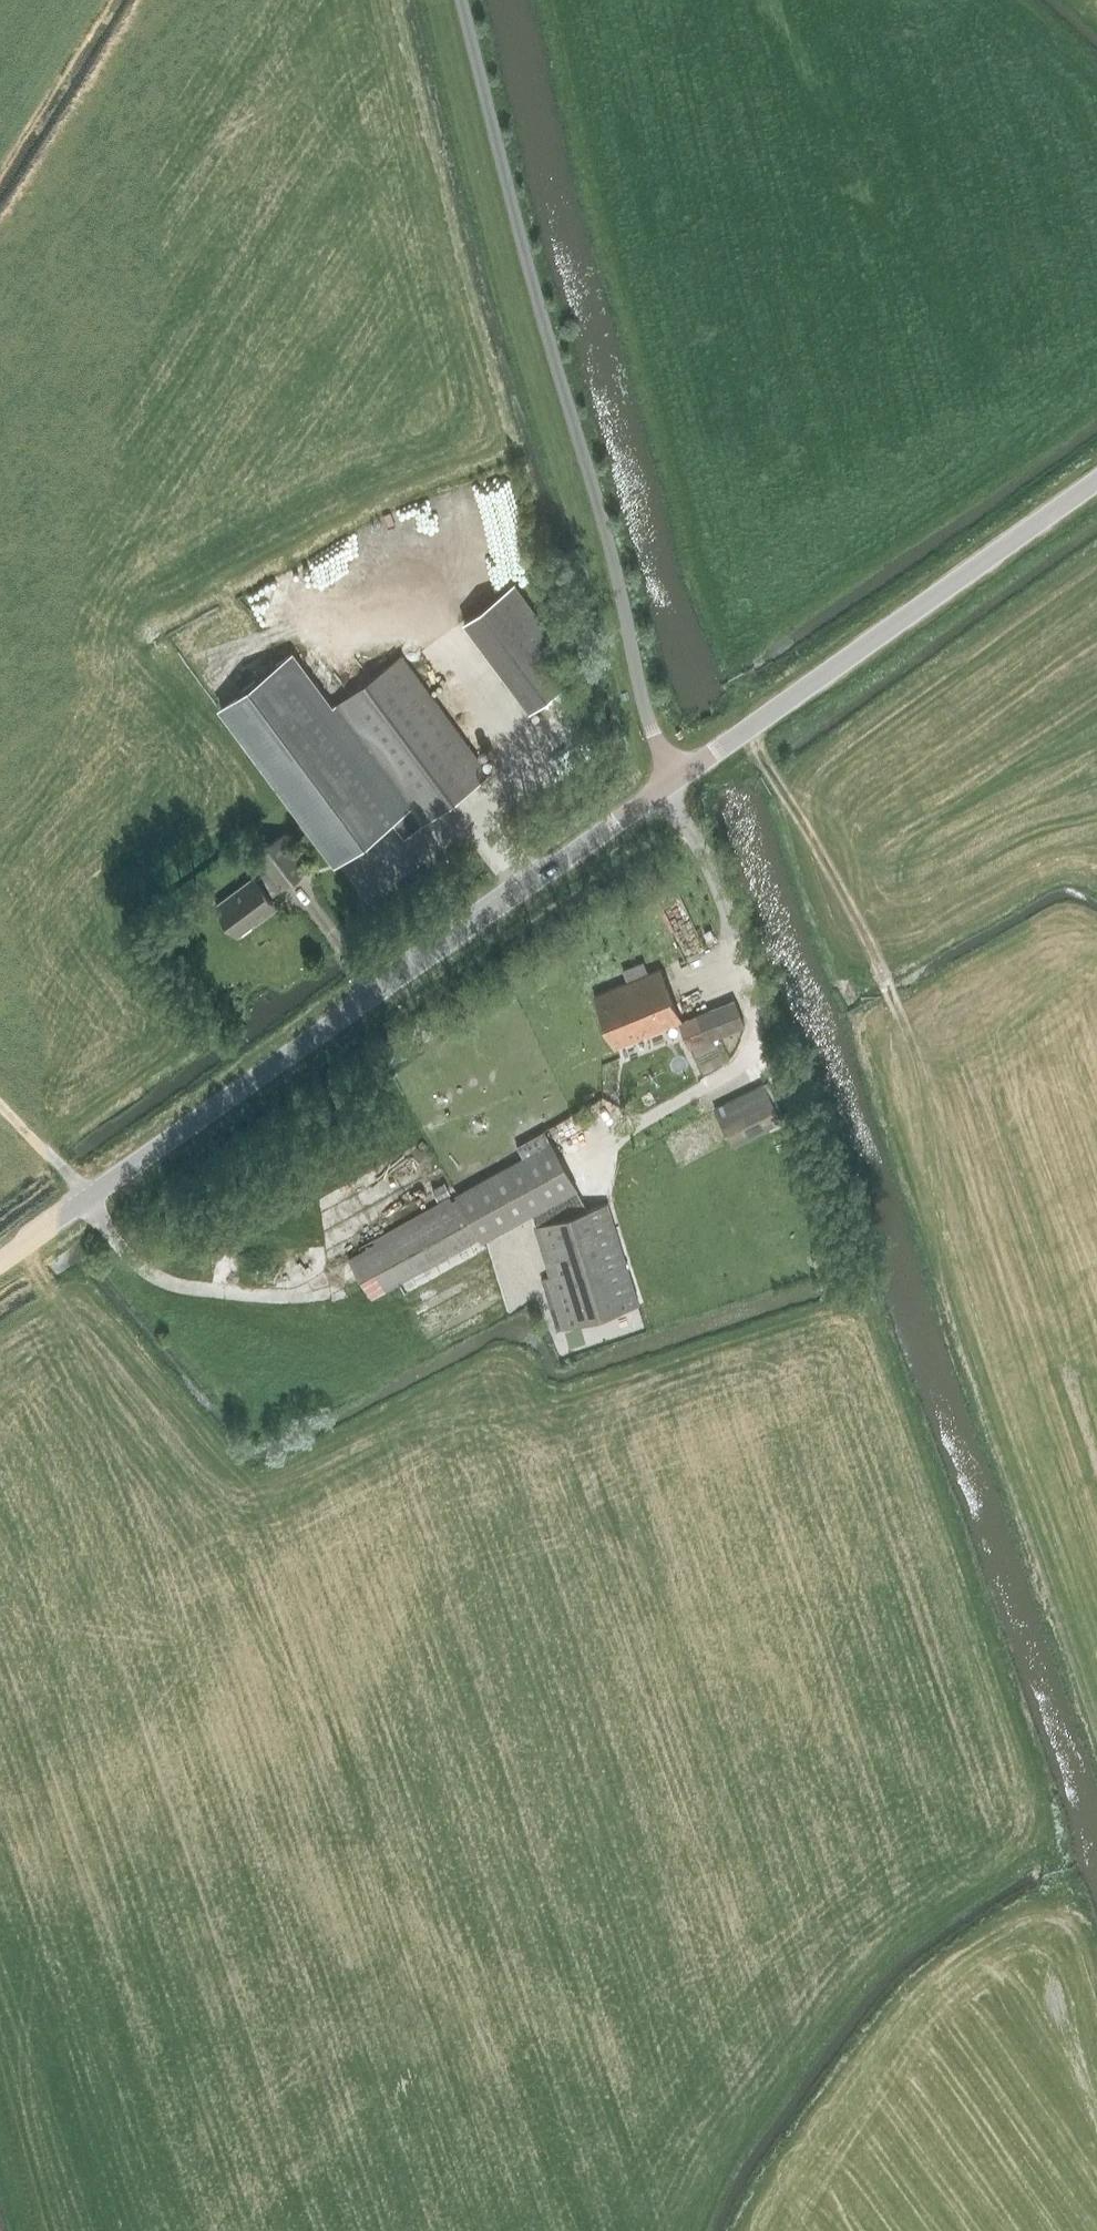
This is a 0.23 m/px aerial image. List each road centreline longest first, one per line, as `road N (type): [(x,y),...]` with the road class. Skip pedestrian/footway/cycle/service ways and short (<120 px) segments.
road 1 (tertiary): [(0,1259),(681,775)]
road 2 (unclassified): [(681,775),(660,741),(633,662),(622,584),(545,326),(467,0)]
road 3 (tertiary): [(681,775),(1096,481)]
road 4 (track): [(88,1197),(0,1104)]

